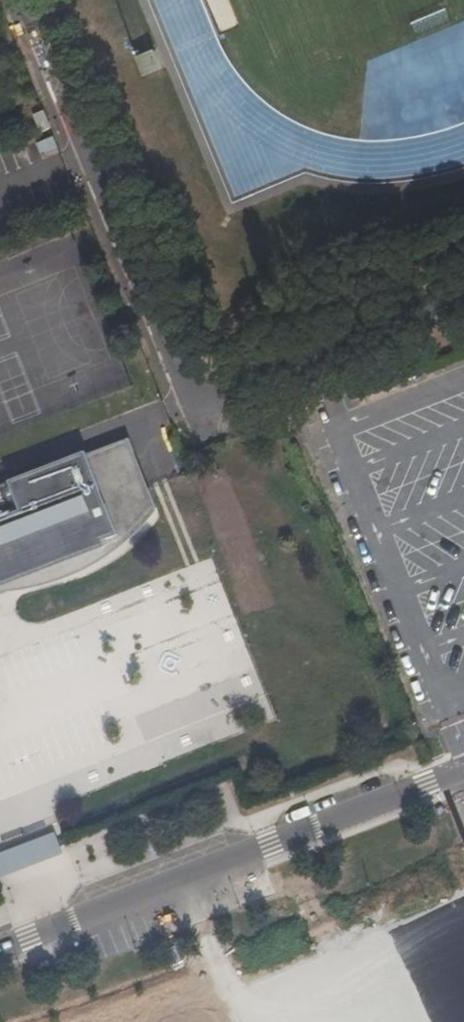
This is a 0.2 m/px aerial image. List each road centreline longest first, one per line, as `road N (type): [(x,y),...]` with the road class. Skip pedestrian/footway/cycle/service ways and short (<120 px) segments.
road 1 (unclassified): [(463,770),(0,948)]

